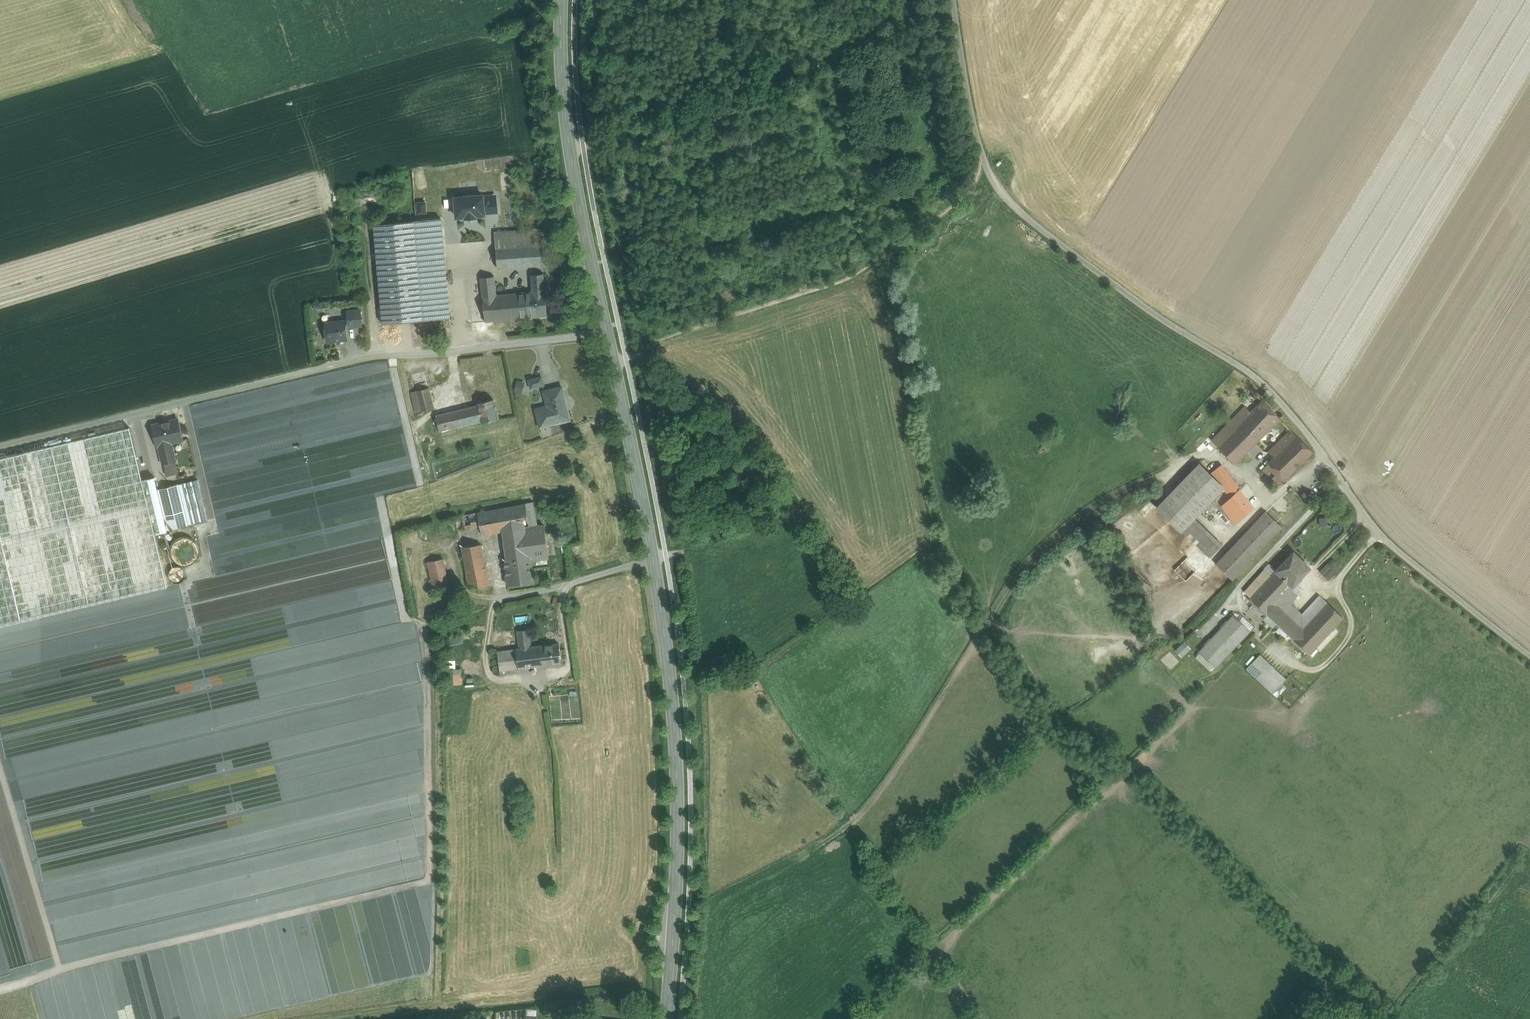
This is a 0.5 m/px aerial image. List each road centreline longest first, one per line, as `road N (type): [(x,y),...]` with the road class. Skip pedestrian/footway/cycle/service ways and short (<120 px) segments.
road 1 (secondary): [(568,0),(573,127),(629,409),(676,731),(667,1018)]
road 2 (unclassified): [(955,0),(968,103),(997,187),(1163,322),(1251,373),(1381,538),(1529,655)]
road 3 (track): [(0,450),(139,409),(389,355),(614,331)]
road 4 (track): [(519,280),(492,269),(460,273),(467,349)]

